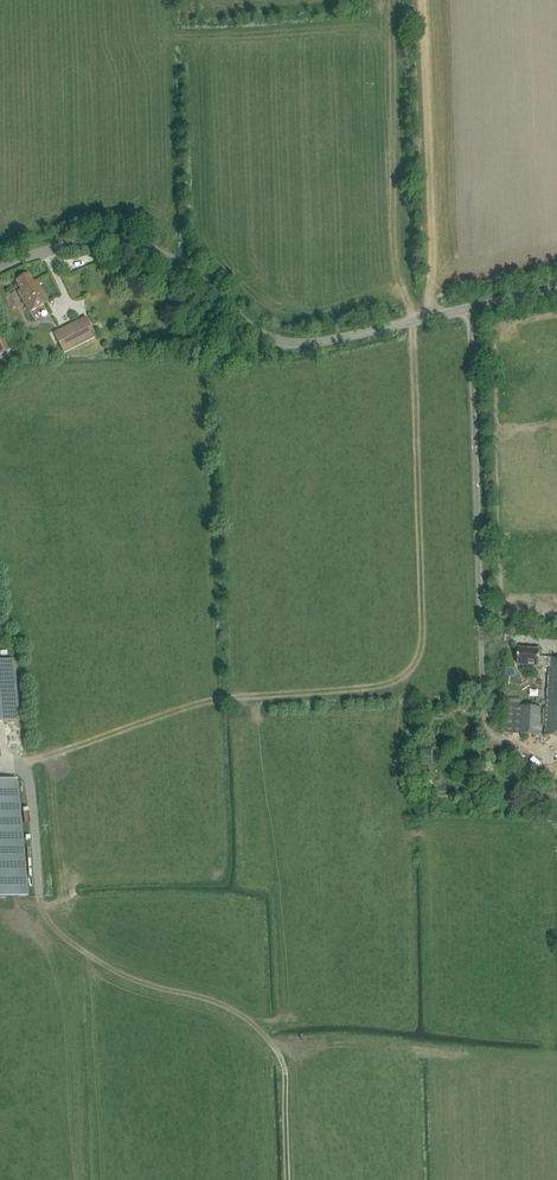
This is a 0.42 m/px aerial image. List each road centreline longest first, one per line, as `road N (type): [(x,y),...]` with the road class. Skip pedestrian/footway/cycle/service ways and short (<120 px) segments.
road 1 (unclassified): [(0,270),(75,243),(138,245),(184,267),(245,324),(299,343),(556,291)]

